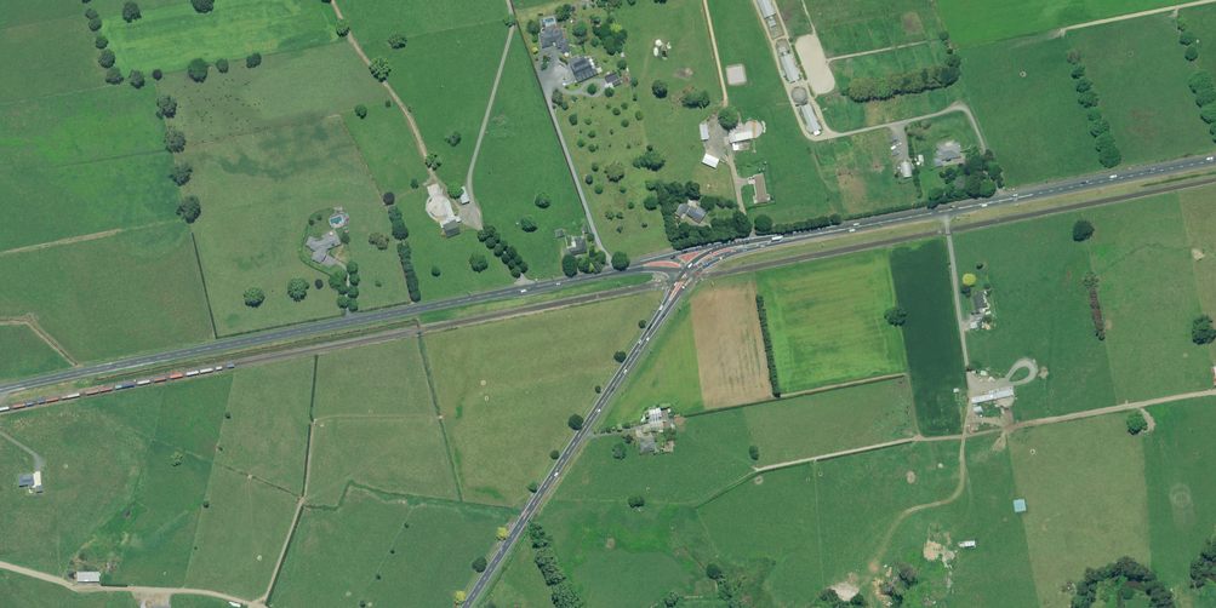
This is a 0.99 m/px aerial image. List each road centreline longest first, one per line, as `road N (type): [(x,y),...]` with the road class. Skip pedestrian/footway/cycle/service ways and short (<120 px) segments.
road 1 (secondary): [(0,389),(657,264)]
road 2 (primary): [(731,249),(1215,160)]
road 3 (primary): [(468,607),(690,270)]
road 4 (track): [(943,211),(978,383),(1025,378),(1031,368),(1024,361),(1004,378)]
road 5 (track): [(284,607),(215,588),(110,583),(40,602)]
road 6 (track): [(1007,199),(972,106),(902,119)]

